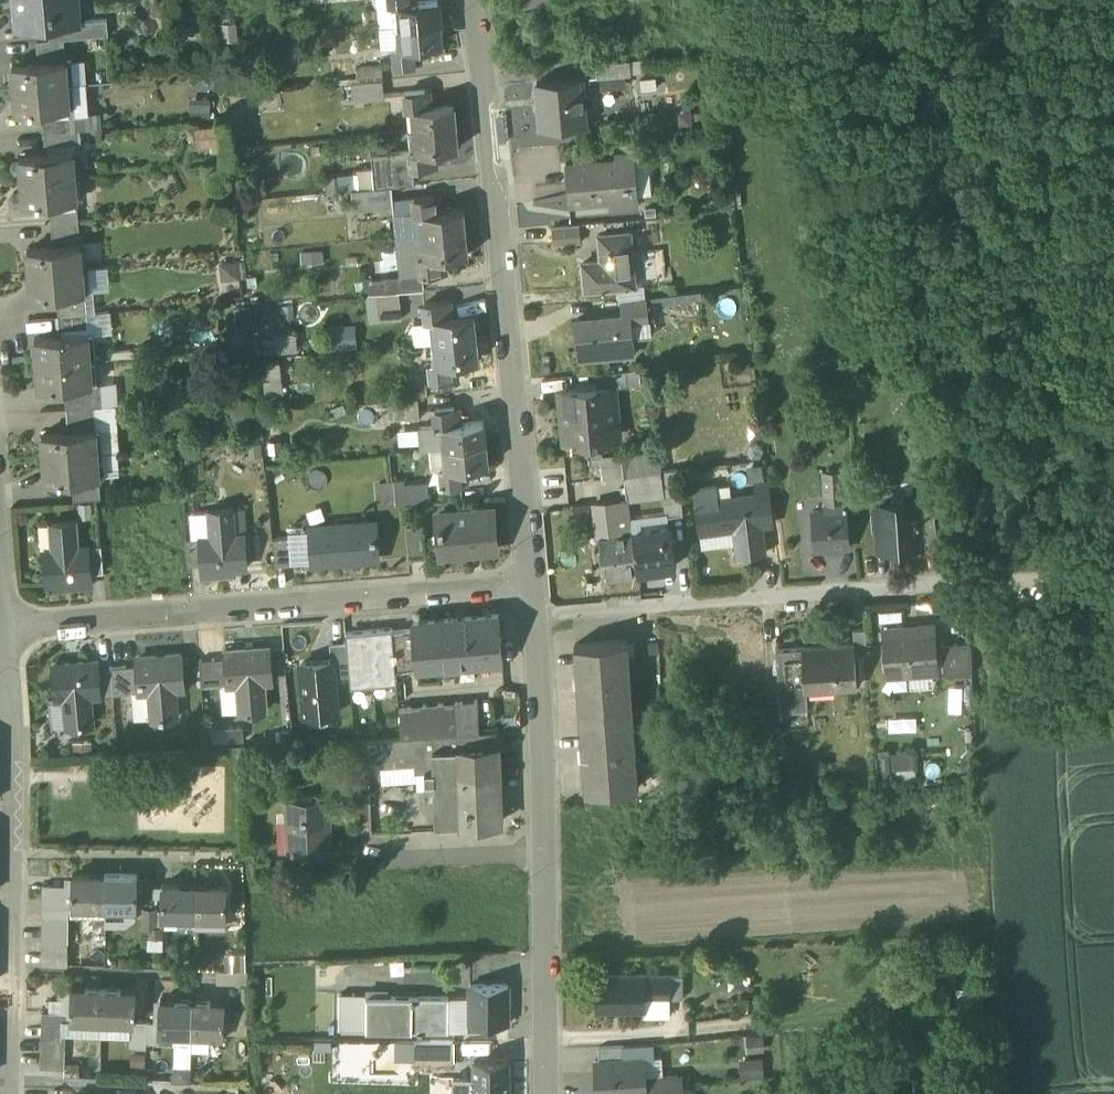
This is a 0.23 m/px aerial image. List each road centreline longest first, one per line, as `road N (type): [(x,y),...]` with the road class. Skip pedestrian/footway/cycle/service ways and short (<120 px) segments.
road 1 (residential): [(530,579),(497,166),(471,0)]
road 2 (residential): [(10,628),(530,579)]
road 3 (residential): [(546,1093),(534,616)]
road 4 (residential): [(958,581),(534,616)]
road 5 (residential): [(18,714),(8,1093)]
road 6 (track): [(1113,571),(958,581)]

